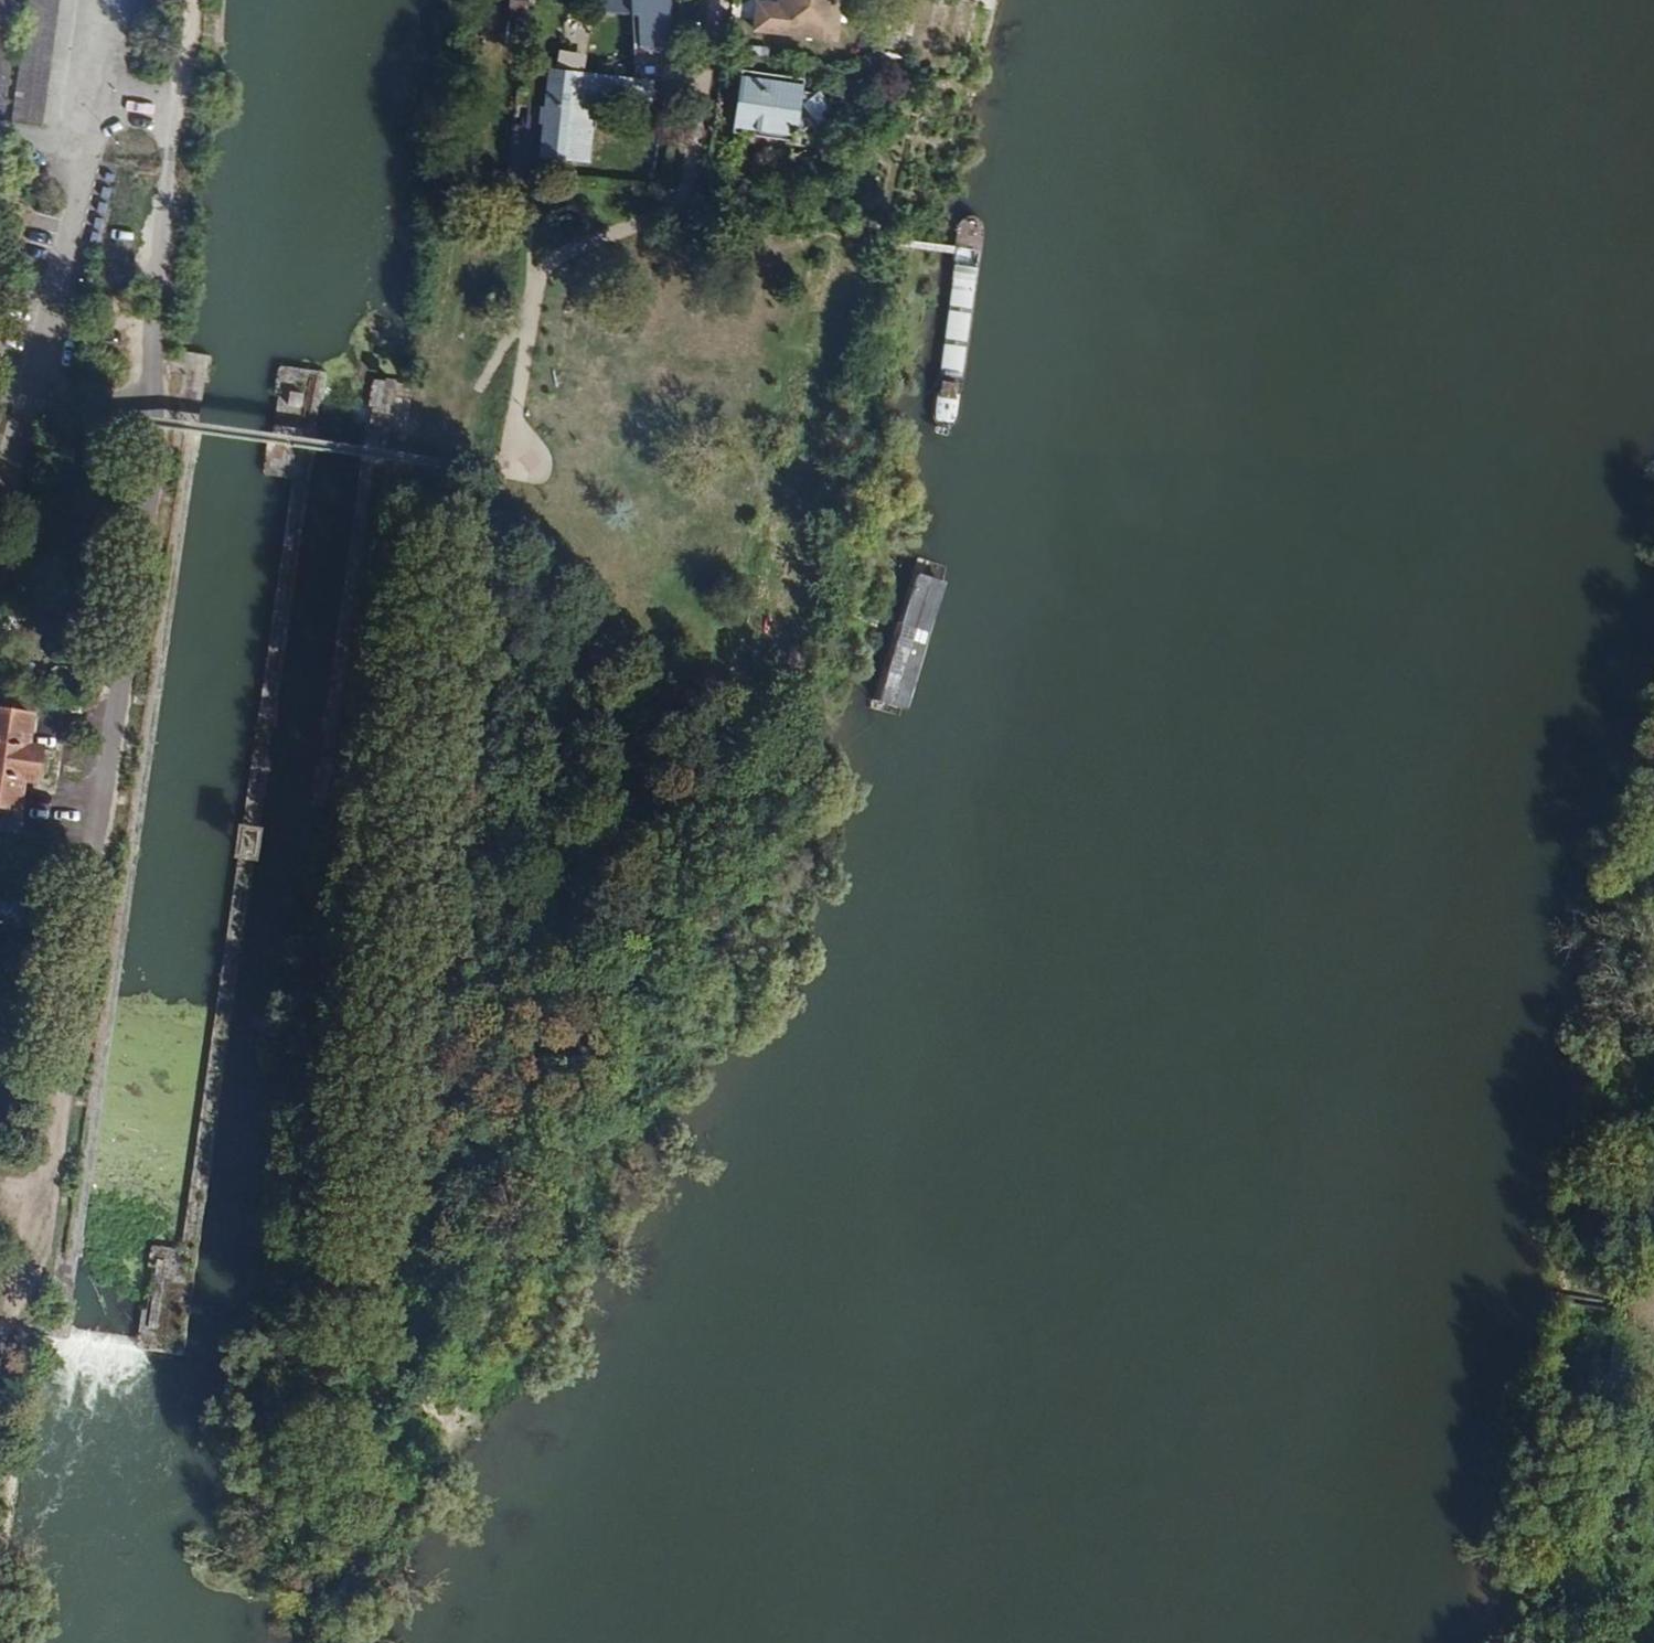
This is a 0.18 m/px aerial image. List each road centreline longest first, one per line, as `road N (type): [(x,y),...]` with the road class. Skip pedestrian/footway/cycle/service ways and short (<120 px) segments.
road 1 (residential): [(28,411),(0,563)]

